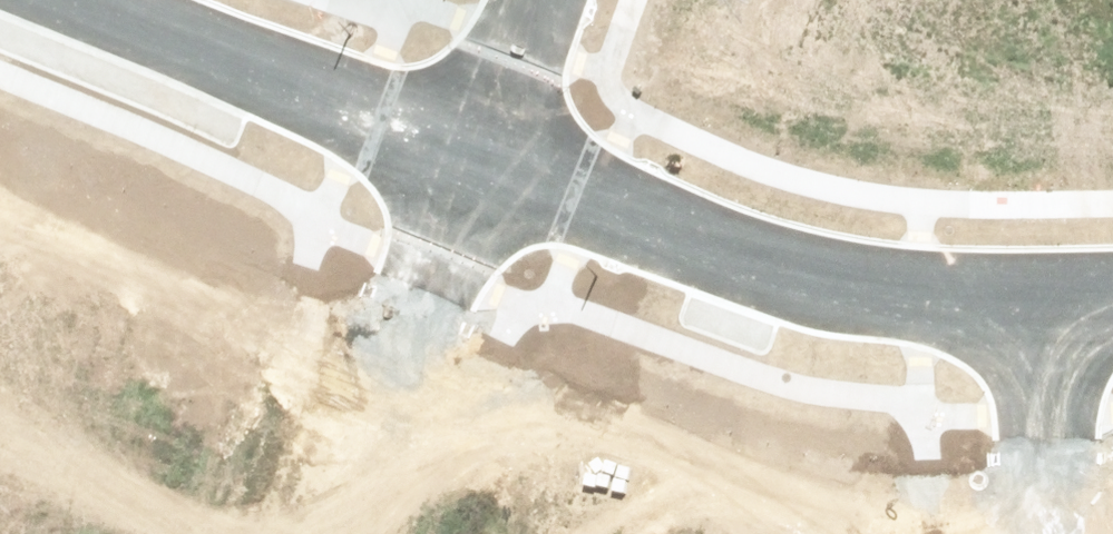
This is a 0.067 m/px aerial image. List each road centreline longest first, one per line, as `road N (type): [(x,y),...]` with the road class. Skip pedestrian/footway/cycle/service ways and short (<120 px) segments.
road 1 (residential): [(1112,312),(1047,318),(845,298),(738,270),(473,178)]
road 2 (residential): [(473,178),(25,0)]
road 3 (unknown): [(305,533),(473,178)]
road 4 (unknown): [(1050,533),(1047,318)]
road 5 (residential): [(473,178),(543,0)]

